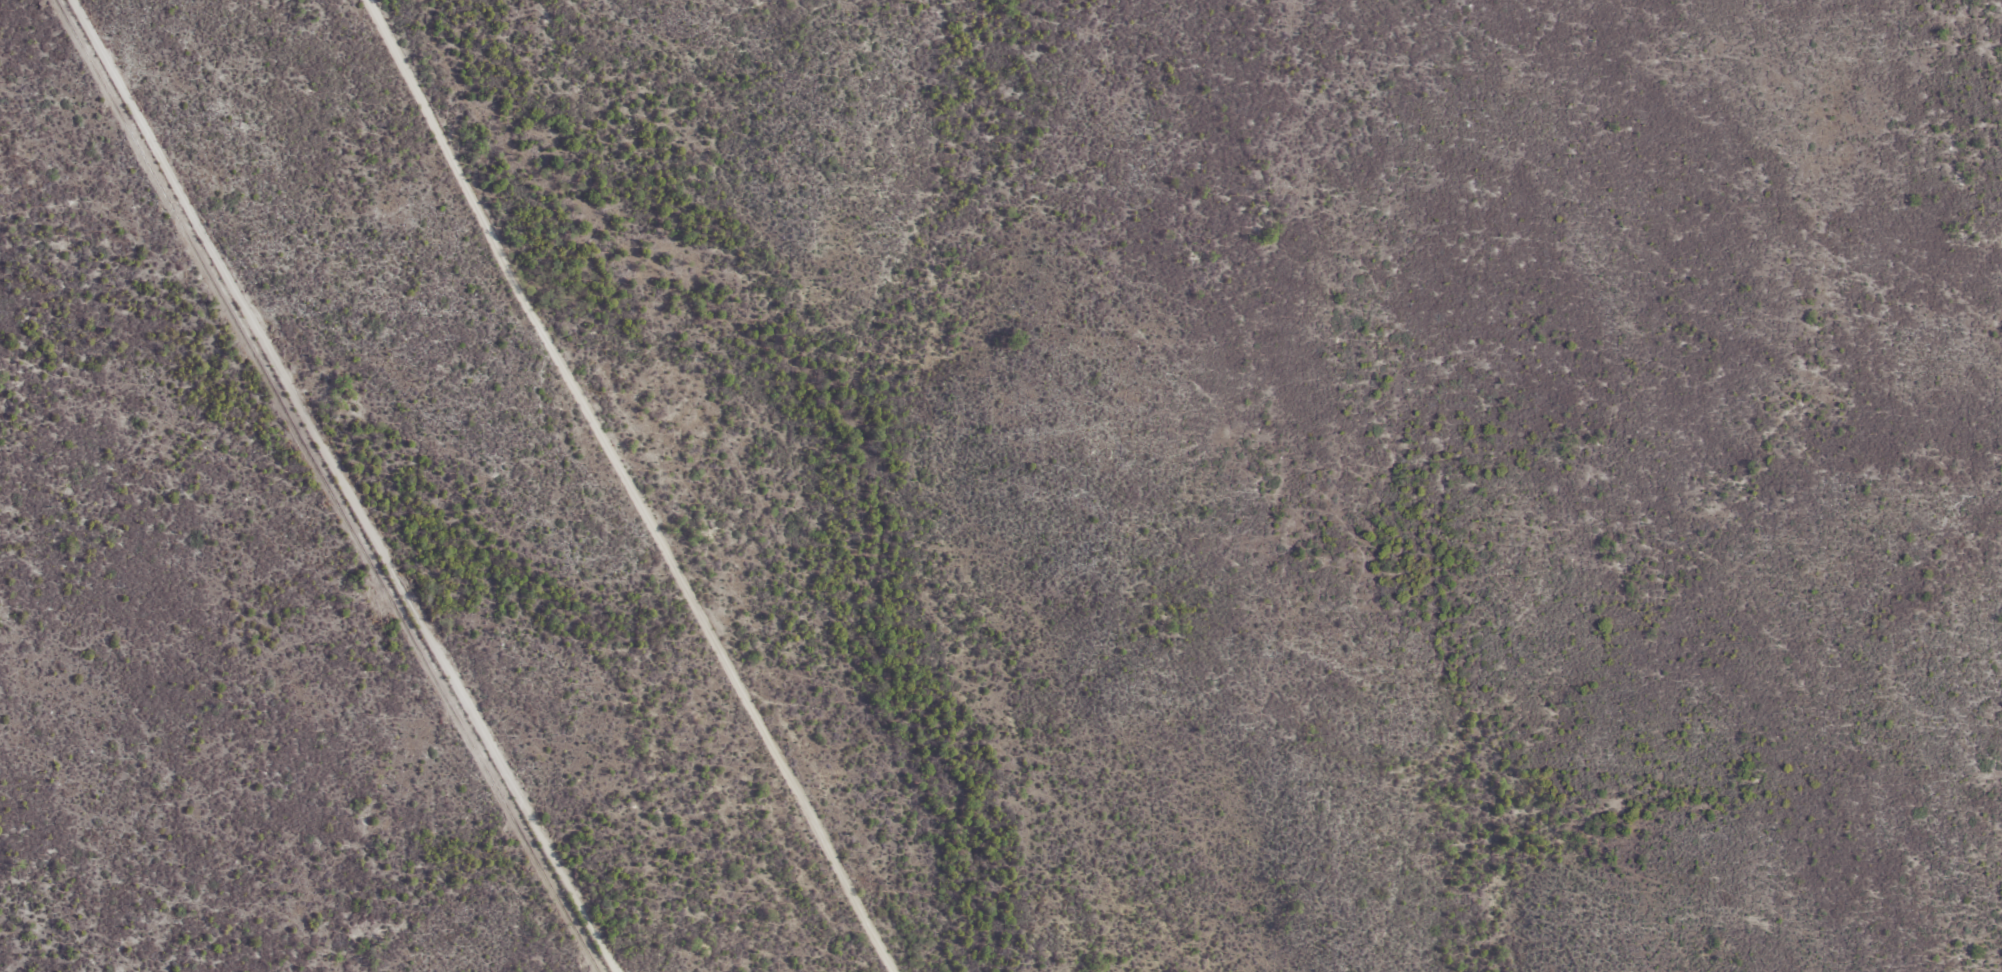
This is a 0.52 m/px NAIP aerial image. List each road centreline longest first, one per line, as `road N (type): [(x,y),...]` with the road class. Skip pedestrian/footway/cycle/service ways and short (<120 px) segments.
road 1 (residential): [(906,971),(568,367),(378,0)]

